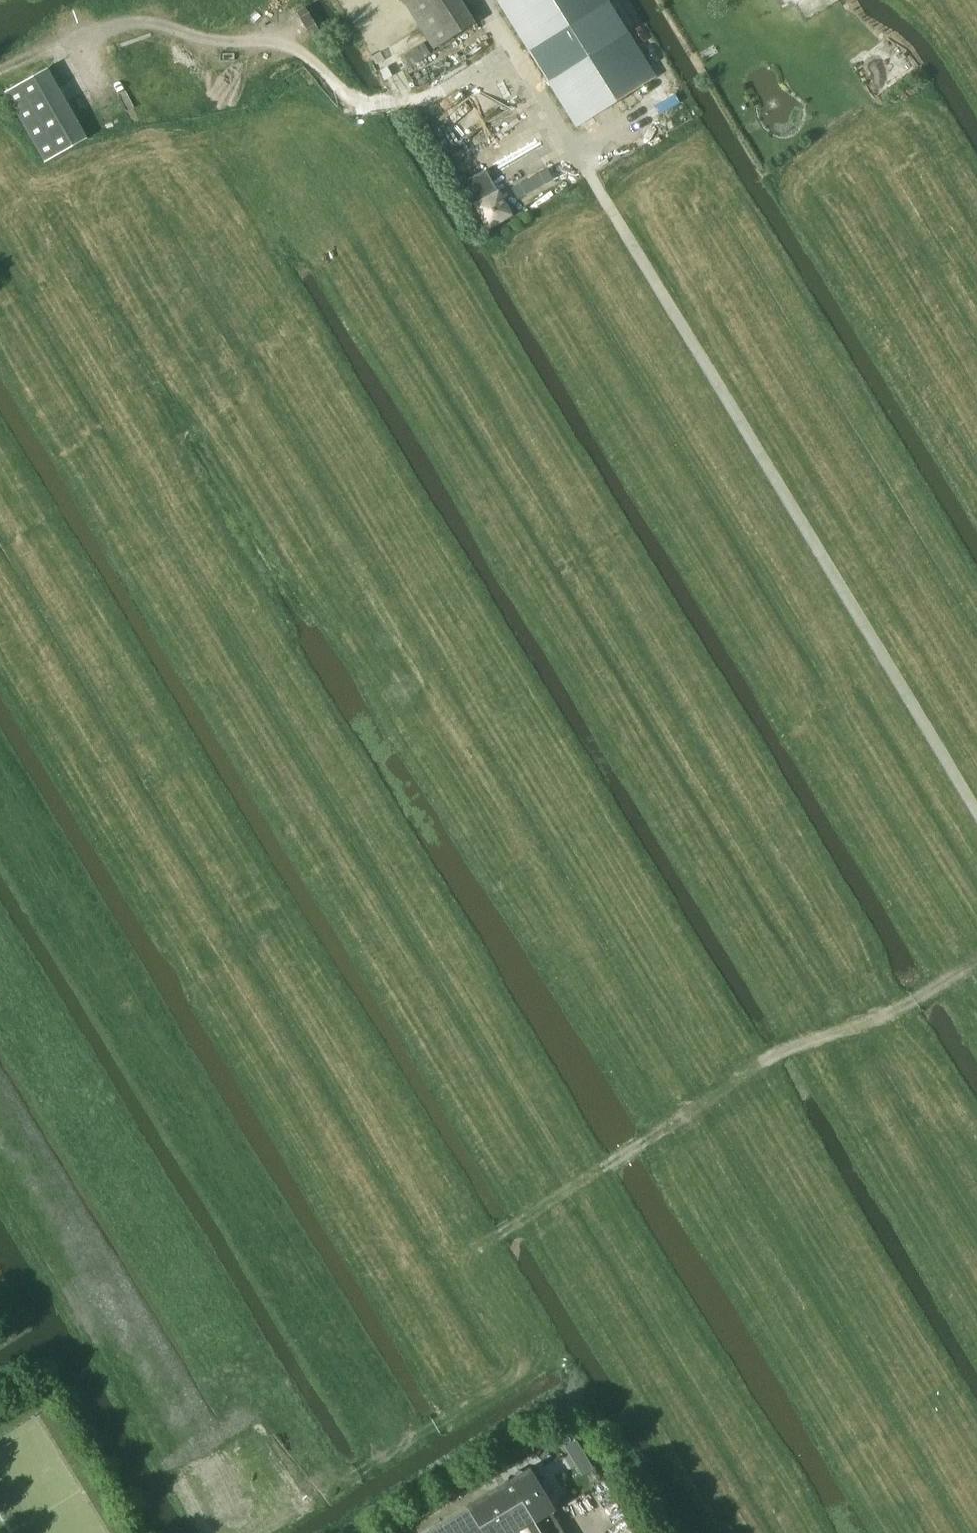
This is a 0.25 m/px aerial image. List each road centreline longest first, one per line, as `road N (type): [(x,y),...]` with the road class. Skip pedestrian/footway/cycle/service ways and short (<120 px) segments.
road 1 (track): [(976,962),(896,1017),(764,1064),(485,1247),(511,1379),(258,1532)]
road 2 (track): [(976,813),(587,171)]

